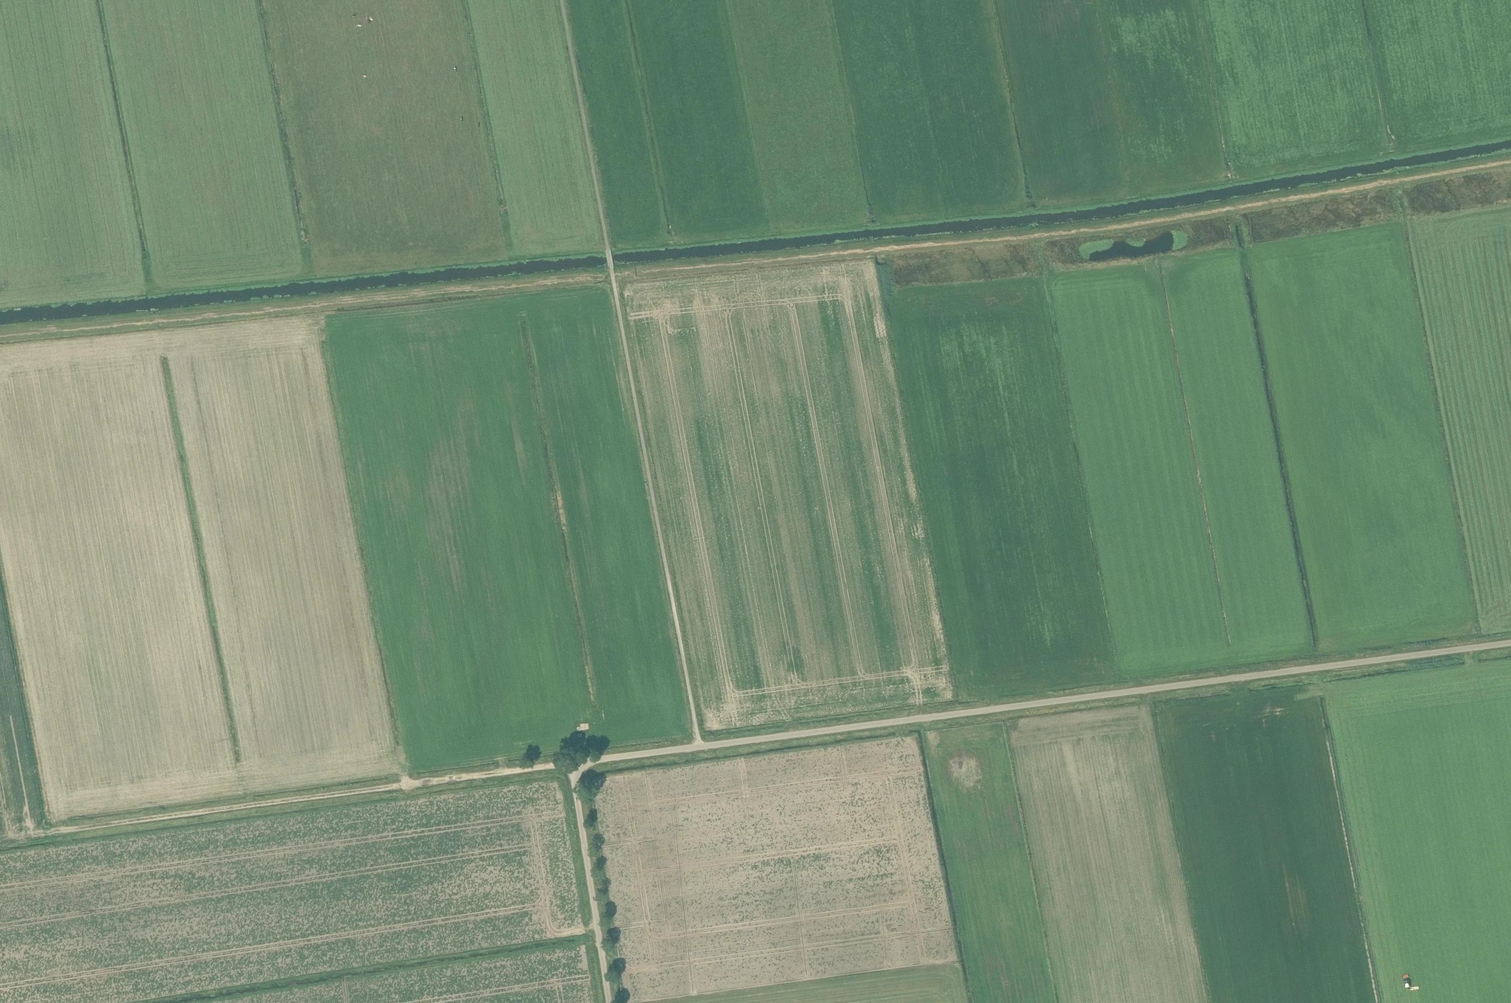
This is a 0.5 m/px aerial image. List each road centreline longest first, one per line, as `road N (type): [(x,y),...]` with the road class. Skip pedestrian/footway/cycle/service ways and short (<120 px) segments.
road 1 (unclassified): [(573,763),(1510,643)]
road 2 (track): [(53,832),(402,786)]
road 3 (unclassified): [(610,1002),(573,763)]
road 4 (unclassified): [(402,786),(573,763)]

